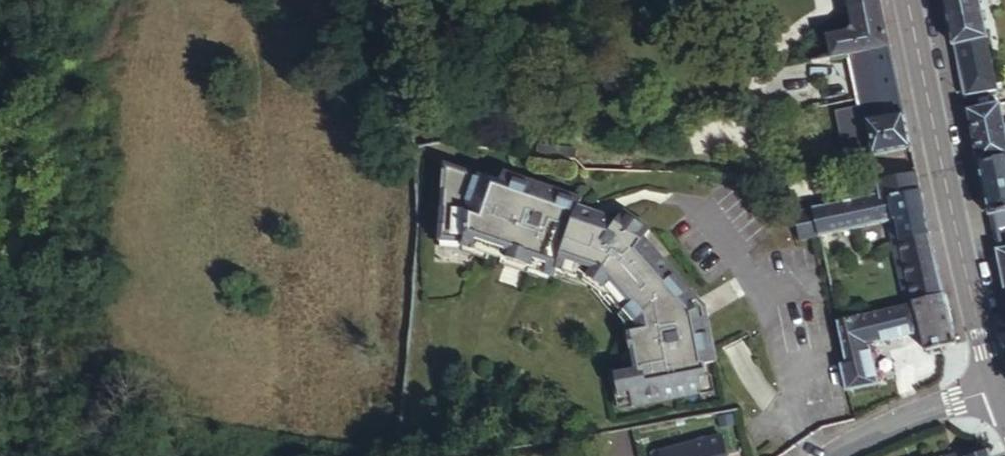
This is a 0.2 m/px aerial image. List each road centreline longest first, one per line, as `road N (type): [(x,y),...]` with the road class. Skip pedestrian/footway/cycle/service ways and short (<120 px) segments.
road 1 (residential): [(1000,390),(963,263),(907,0)]
road 2 (track): [(0,274),(26,0)]
road 3 (unclassified): [(833,455),(875,430),(1000,390)]

